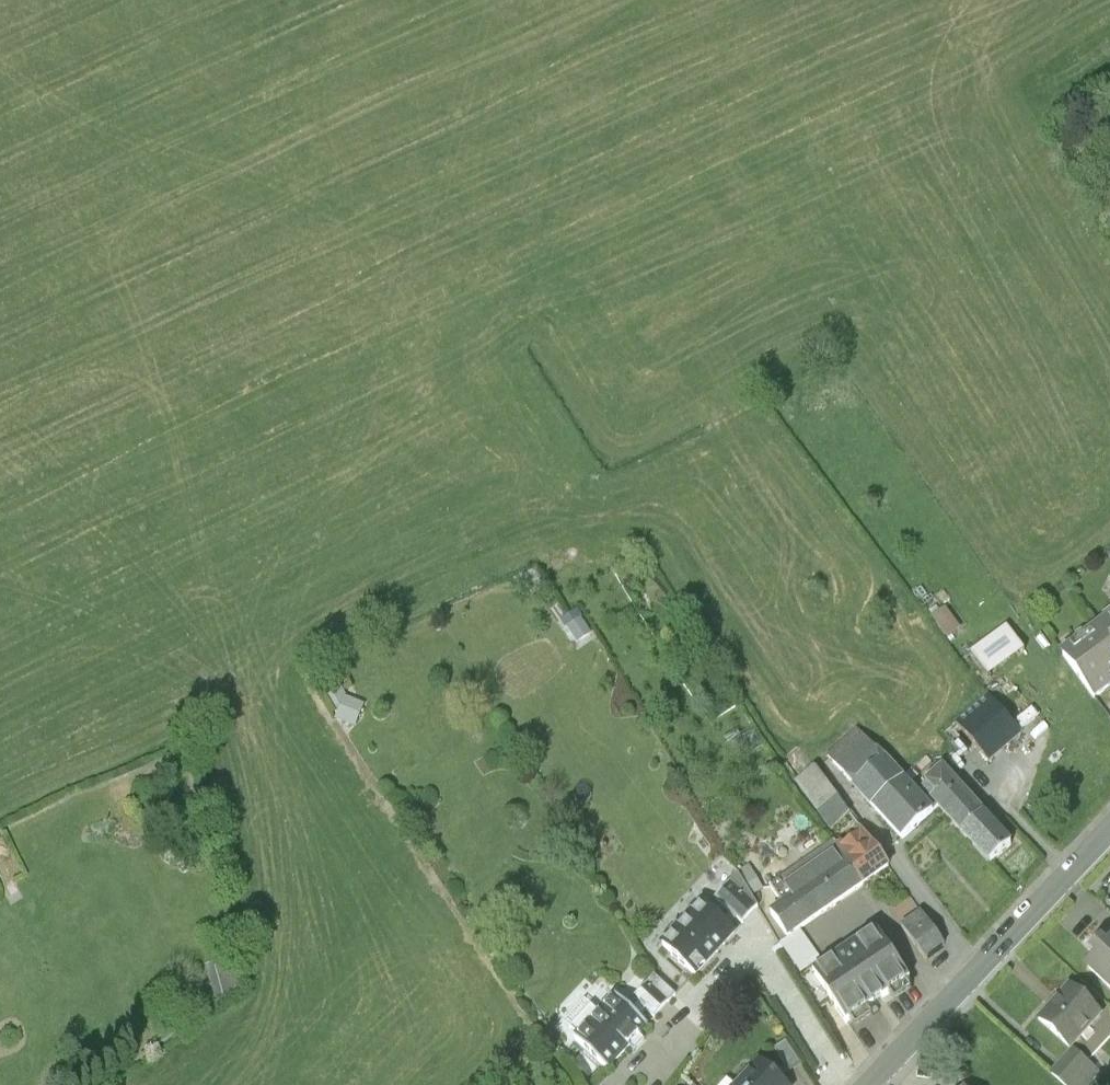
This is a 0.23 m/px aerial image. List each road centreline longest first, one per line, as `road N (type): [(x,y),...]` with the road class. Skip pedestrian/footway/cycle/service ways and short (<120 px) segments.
road 1 (tertiary): [(870,1084),(1109,833)]

